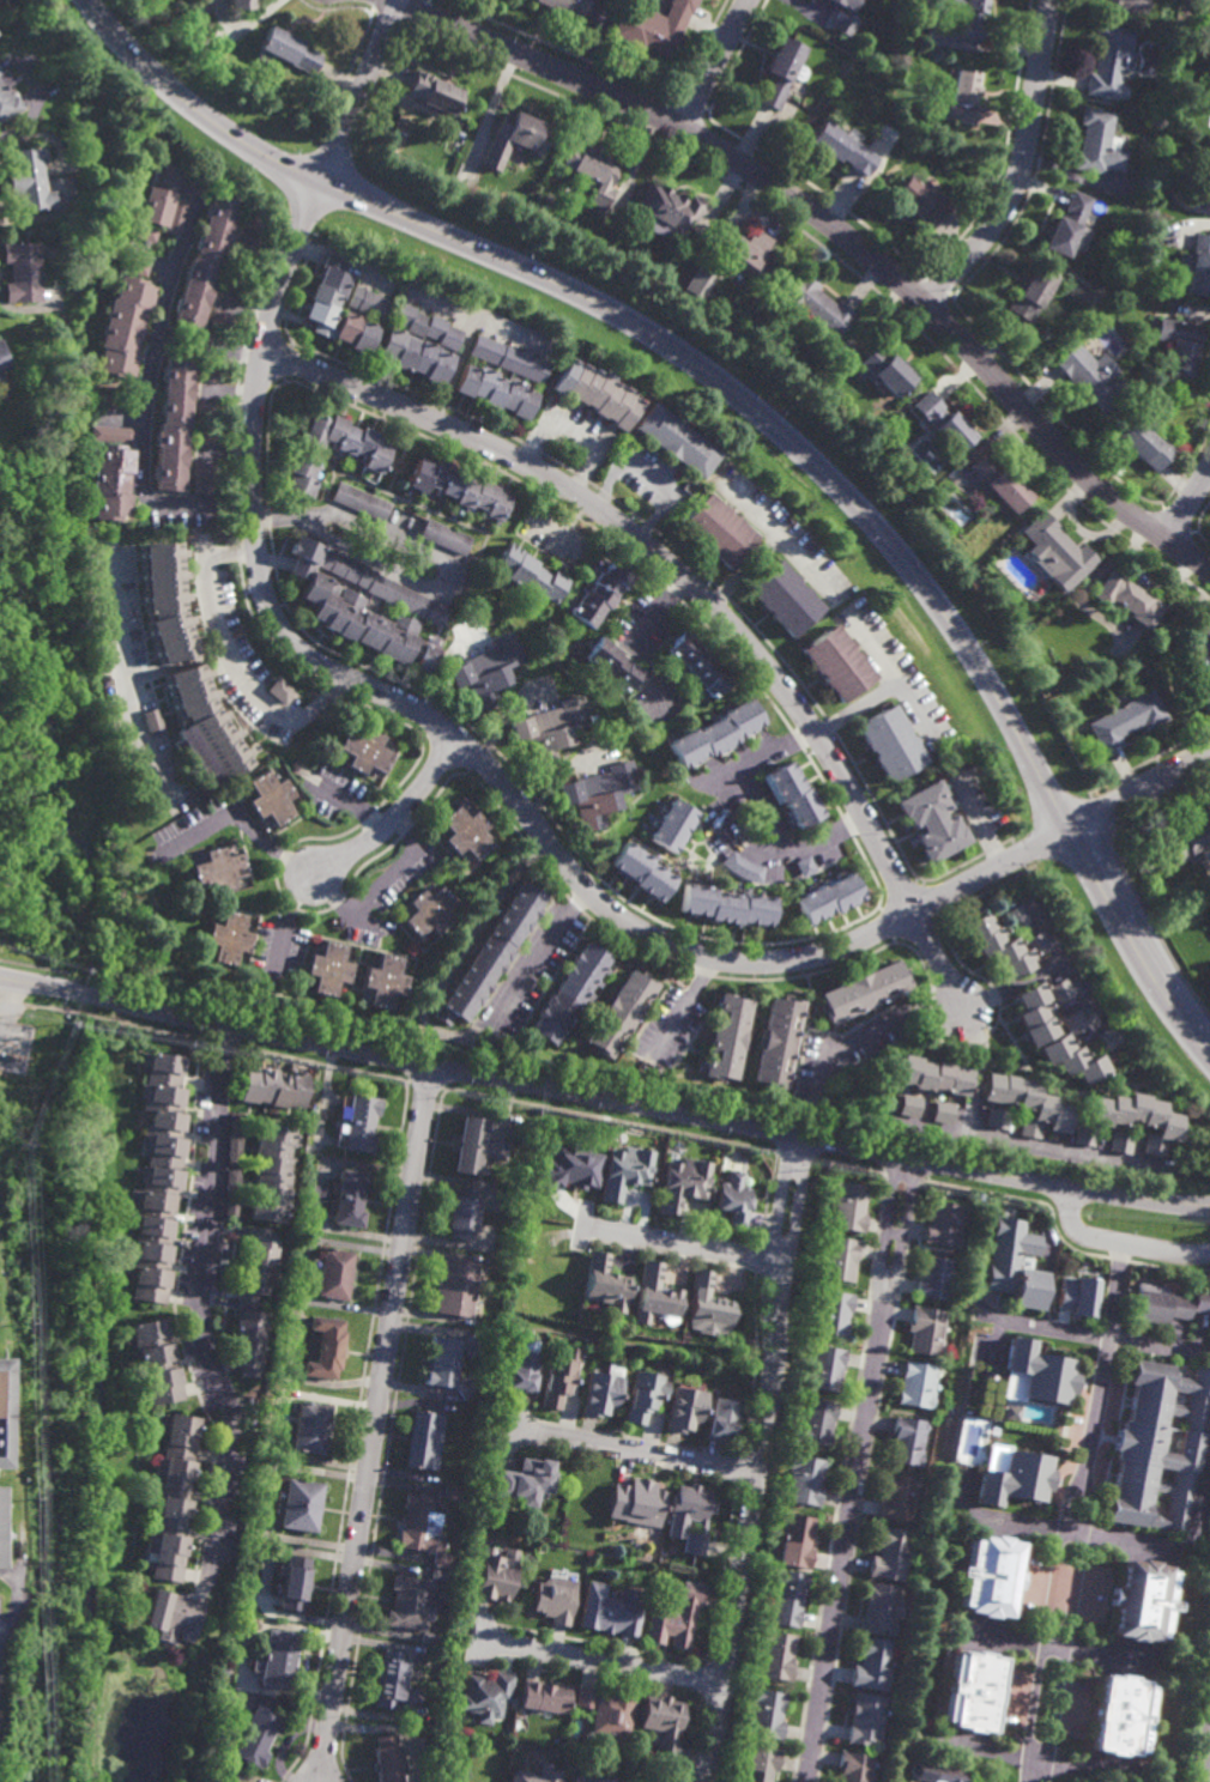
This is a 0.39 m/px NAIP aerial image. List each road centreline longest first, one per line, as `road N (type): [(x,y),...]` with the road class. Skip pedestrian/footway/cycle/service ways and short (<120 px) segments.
road 1 (secondary): [(1209,1055),(1150,974),(958,636),(900,553),(817,463),(718,380),(599,304),(241,145),(158,84),(85,0)]
road 2 (residential): [(1209,752),(847,947),(797,960),(734,962),(636,929),(597,902),(471,750),(422,715),(311,660),(268,610),(252,521),(254,390),(286,259),(322,186)]
road 3 (residential): [(1209,1206),(914,1159),(99,999)]
road 4 (residential): [(259,353),(515,457),(658,552),(739,634),(811,728),(968,1017)]
road 5 (residential): [(1209,570),(1108,498),(896,278),(789,193),(683,128),(393,0)]
road 6 (residential): [(431,1066),(320,1781)]
road 7 (residential): [(217,1024),(216,1177),(194,1301),(229,1425),(213,1578)]
road 8 (residential): [(1038,1781),(1124,1244)]
road 9 (residential): [(779,1260),(776,1348),(706,1781)]
road 10 (residential): [(884,1291),(806,1781)]
road 11 (residential): [(1052,0),(1020,181),(990,235),(926,307)]
road 12 (residential): [(757,1473),(502,1429)]
road 13 (residential): [(724,1683),(472,1638)]
road 14 (residential): [(397,0),(322,186)]
road 15 (residential): [(458,740),(367,842),(316,872)]
road 16 (residential): [(779,1260),(591,1230)]
road 17 (residential): [(1209,1254),(1084,1235),(1071,1222),(1072,1188)]
road 18 (residential): [(683,128),(752,0)]
road 19 (residential): [(896,1156),(878,1261),(884,1291)]
road 20 (residential): [(884,1291),(897,1263),(914,1159)]
road 21 (residential): [(791,1135),(775,1232),(779,1260)]
road 22 (residential): [(779,1260),(792,1236),(807,1139)]

